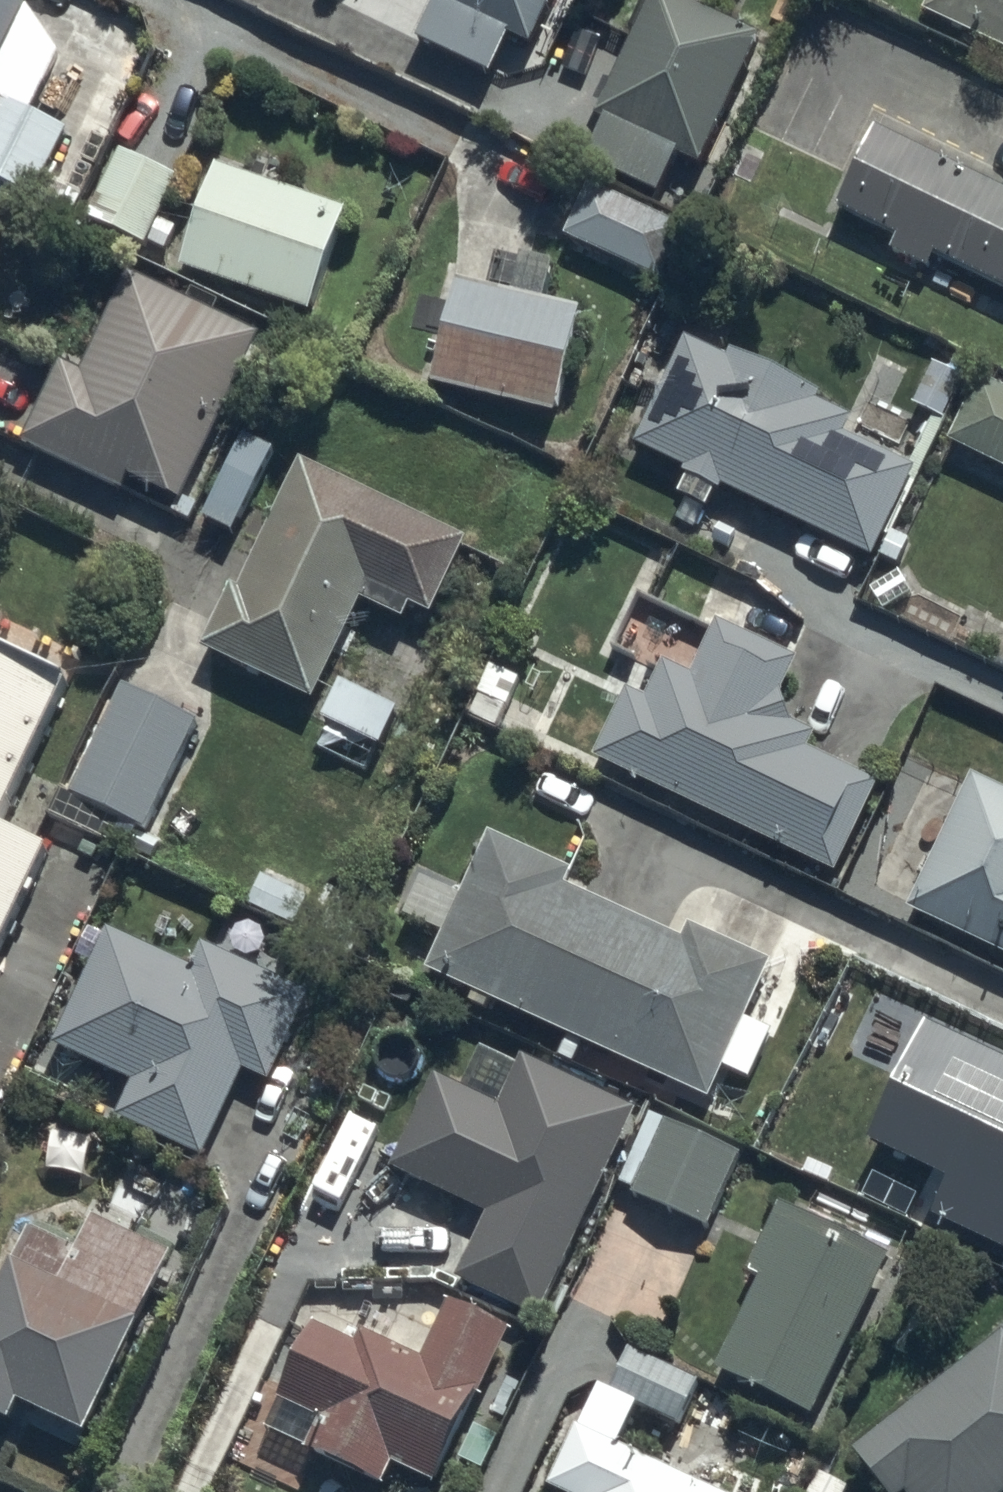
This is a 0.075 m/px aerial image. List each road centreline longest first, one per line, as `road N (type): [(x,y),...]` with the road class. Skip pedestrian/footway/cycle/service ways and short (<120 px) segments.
road 1 (residential): [(1002,128),(818,39)]

